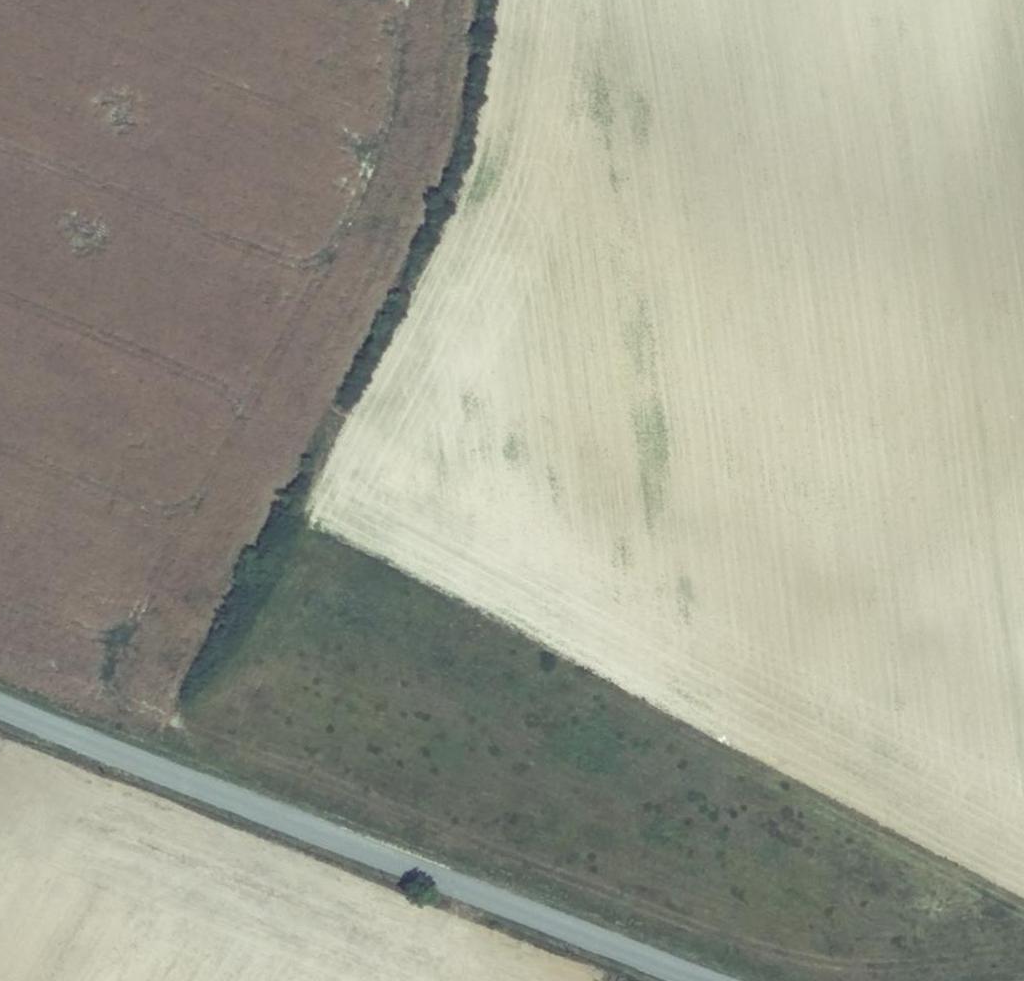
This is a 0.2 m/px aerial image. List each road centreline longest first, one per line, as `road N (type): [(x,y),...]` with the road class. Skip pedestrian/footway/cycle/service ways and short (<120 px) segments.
road 1 (tertiary): [(718,980),(0,697)]

